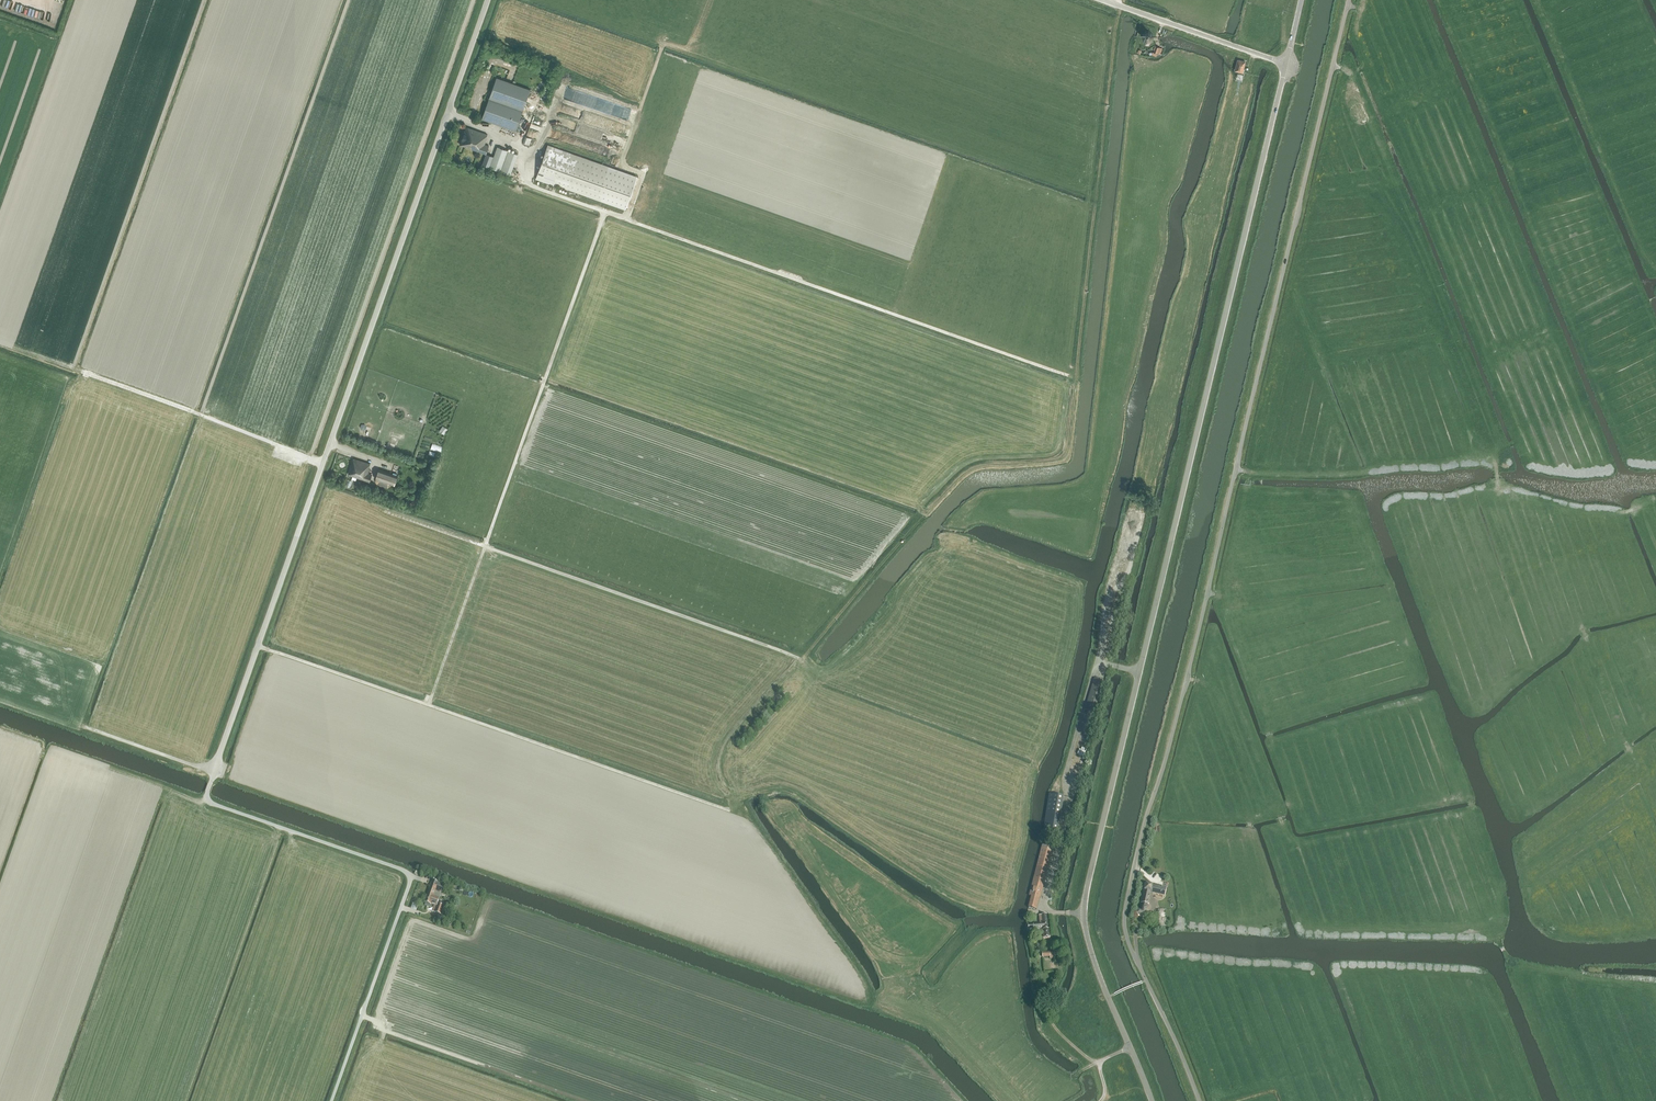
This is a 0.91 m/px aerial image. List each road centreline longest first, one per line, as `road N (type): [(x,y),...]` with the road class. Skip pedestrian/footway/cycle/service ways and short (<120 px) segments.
road 1 (unclassified): [(332,1100),(411,874),(207,795),(489,0)]
road 2 (unclassified): [(1199,1100),(1128,944),(1126,901),(1349,0)]
road 3 (tertiary): [(1152,1100),(1094,963),(1085,900),(1287,64)]
road 4 (track): [(1120,6),(1069,450),(1063,460),(981,467),(944,494),(724,747),(732,799)]
road 5 (track): [(1078,379),(527,183),(524,151),(449,112)]
road 6 (track): [(606,213),(427,706)]
road 7 (track): [(1512,964),(1496,934),(1477,926),(1308,924),(1274,847),(1279,813),(1200,681),(1187,679)]
road 8 (track): [(818,675),(801,659),(485,546)]
road 9 (track): [(1495,461),(1357,474),(1250,473),(1246,496)]
road 10 (track): [(323,464),(78,369)]
road 11 (unclassified): [(1287,64),(1101,0)]
road 12 (track): [(1073,1080),(1102,1062),(1054,1026),(1048,1011),(1055,976)]

